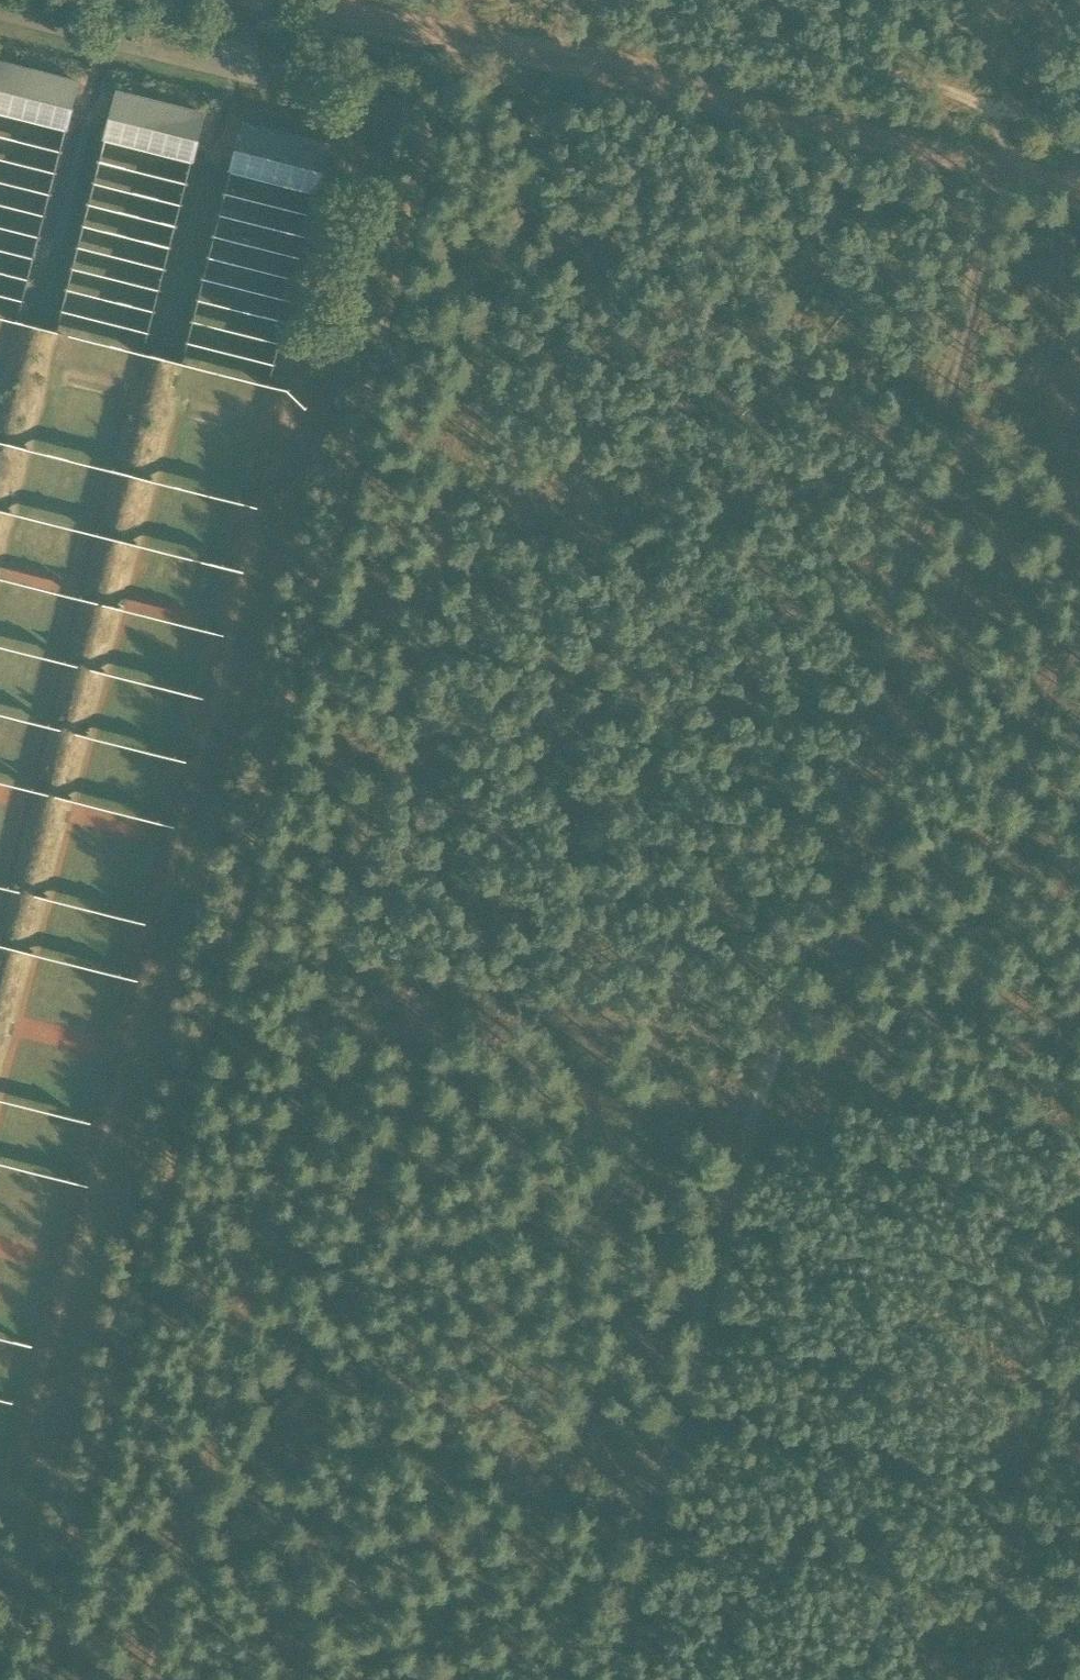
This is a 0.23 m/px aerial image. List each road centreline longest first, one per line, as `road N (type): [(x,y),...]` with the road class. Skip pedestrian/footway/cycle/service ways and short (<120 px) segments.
road 1 (track): [(602,1679),(989,158)]
road 2 (track): [(989,158),(304,0)]
road 3 (track): [(1079,131),(574,0)]
road 4 (track): [(1079,1209),(978,1679)]

